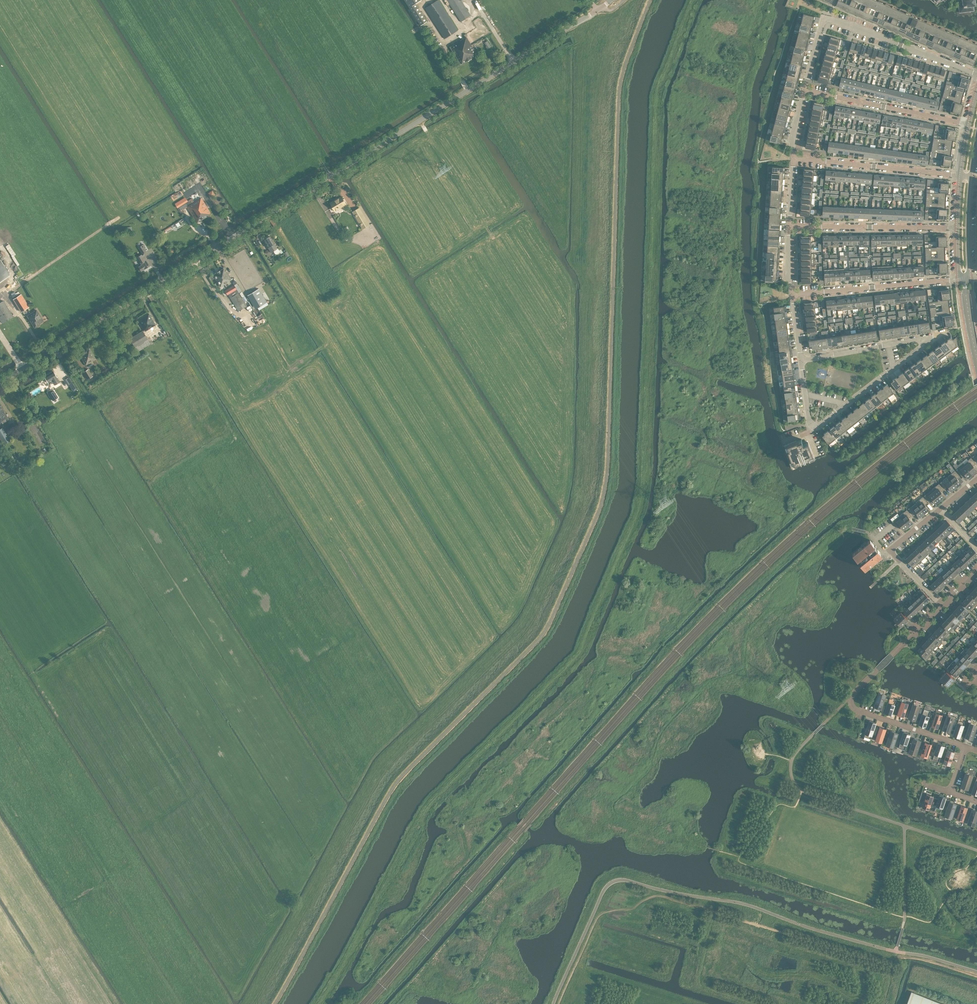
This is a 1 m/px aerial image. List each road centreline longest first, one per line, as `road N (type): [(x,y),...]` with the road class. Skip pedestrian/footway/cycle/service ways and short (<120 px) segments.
road 1 (tertiary): [(0,383),(612,0)]
road 2 (residential): [(942,604),(889,550),(976,479)]
road 3 (residential): [(962,175),(793,158)]
road 4 (residential): [(970,124),(805,90)]
road 5 (residential): [(958,227),(790,226)]
road 6 (residential): [(966,746),(855,707),(850,698),(878,670)]
road 7 (residential): [(792,294),(957,279)]
road 8 (residential): [(976,72),(824,18)]
road 9 (residential): [(815,427),(932,338)]
road 10 (residential): [(801,362),(932,338)]

